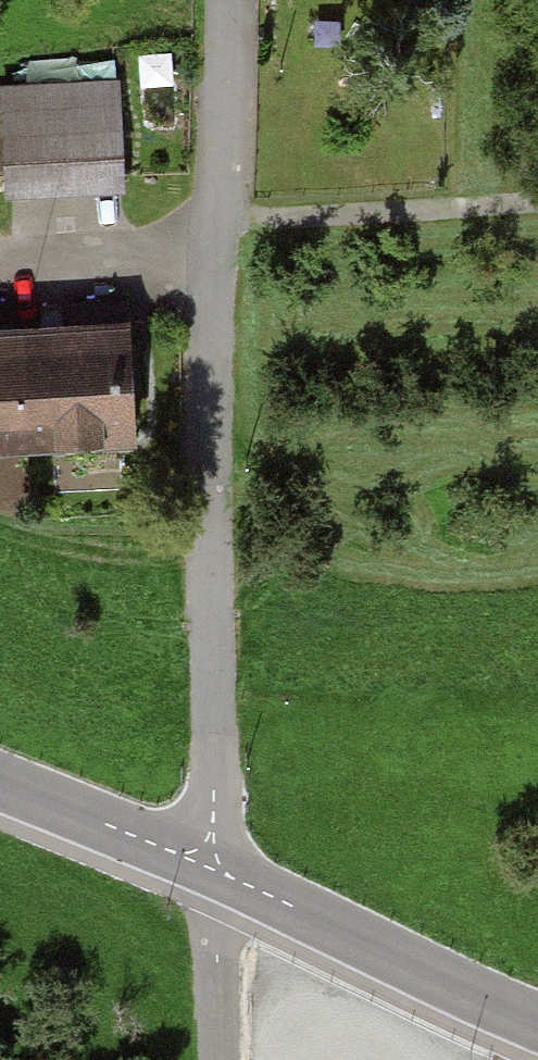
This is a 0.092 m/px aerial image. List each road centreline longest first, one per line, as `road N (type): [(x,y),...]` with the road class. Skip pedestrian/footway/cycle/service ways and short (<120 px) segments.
road 1 (residential): [(227,0),(212,458),(213,821),(206,854)]
road 2 (unclassified): [(206,854),(239,883),(537,1012)]
road 3 (track): [(537,204),(219,224)]
road 4 (unclassified): [(0,782),(173,852),(206,854)]
road 5 (residential): [(206,854),(220,1059)]

